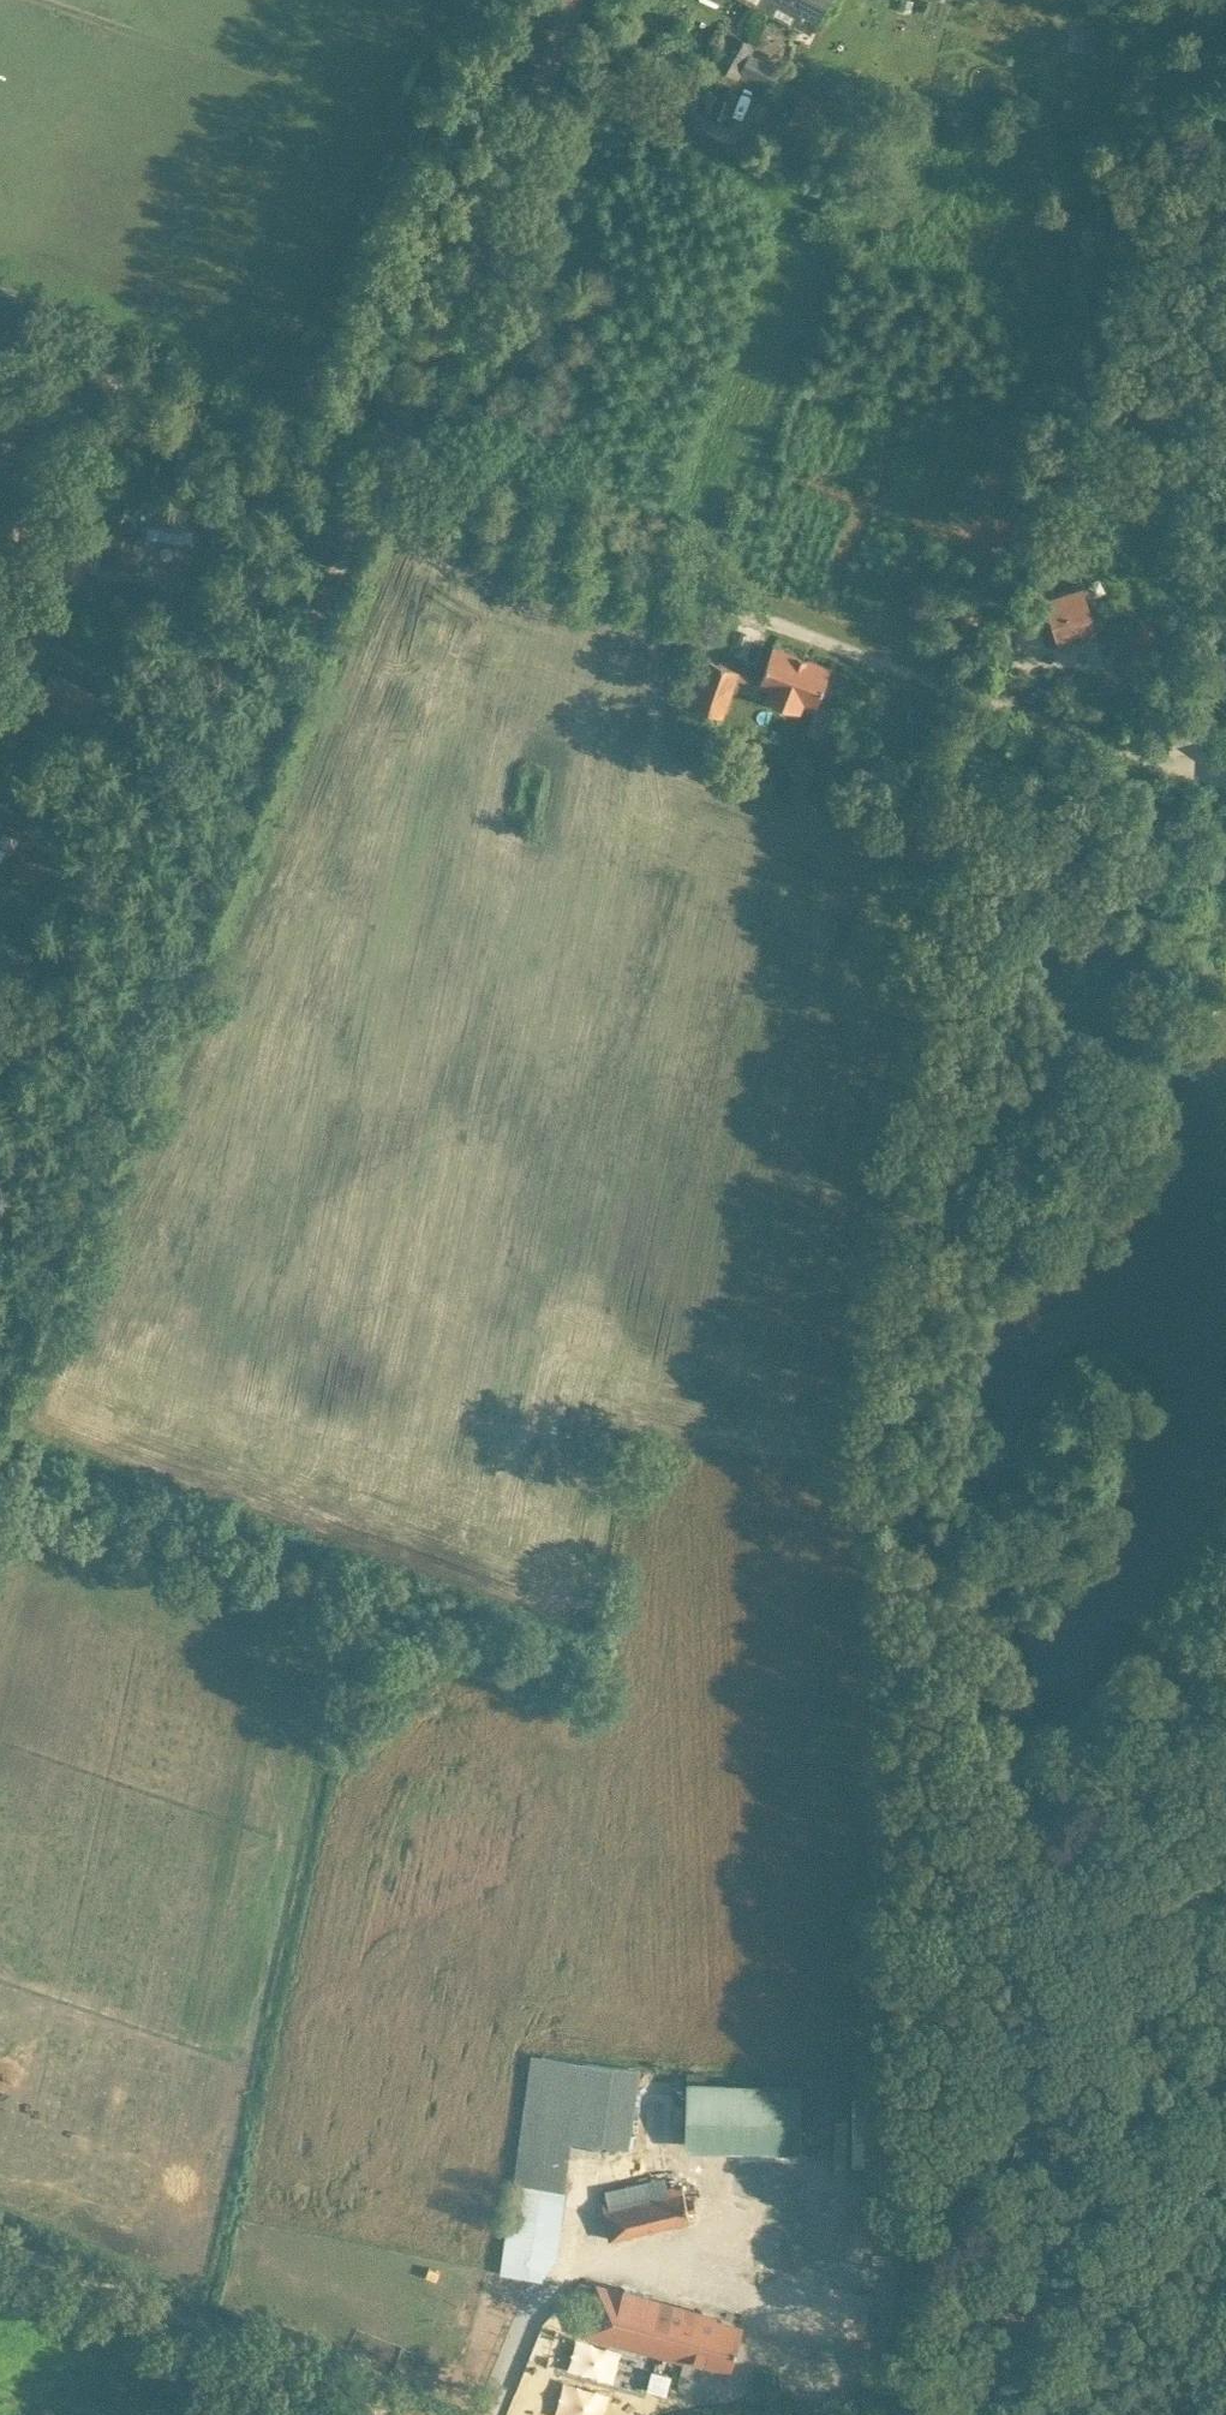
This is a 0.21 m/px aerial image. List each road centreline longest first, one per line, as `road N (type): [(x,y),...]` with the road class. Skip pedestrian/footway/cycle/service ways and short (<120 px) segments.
road 1 (track): [(575,0),(0,1367)]
road 2 (track): [(105,363),(1169,767)]
road 3 (track): [(0,2240),(390,2414)]
road 4 (track): [(105,363),(66,424),(0,571)]

